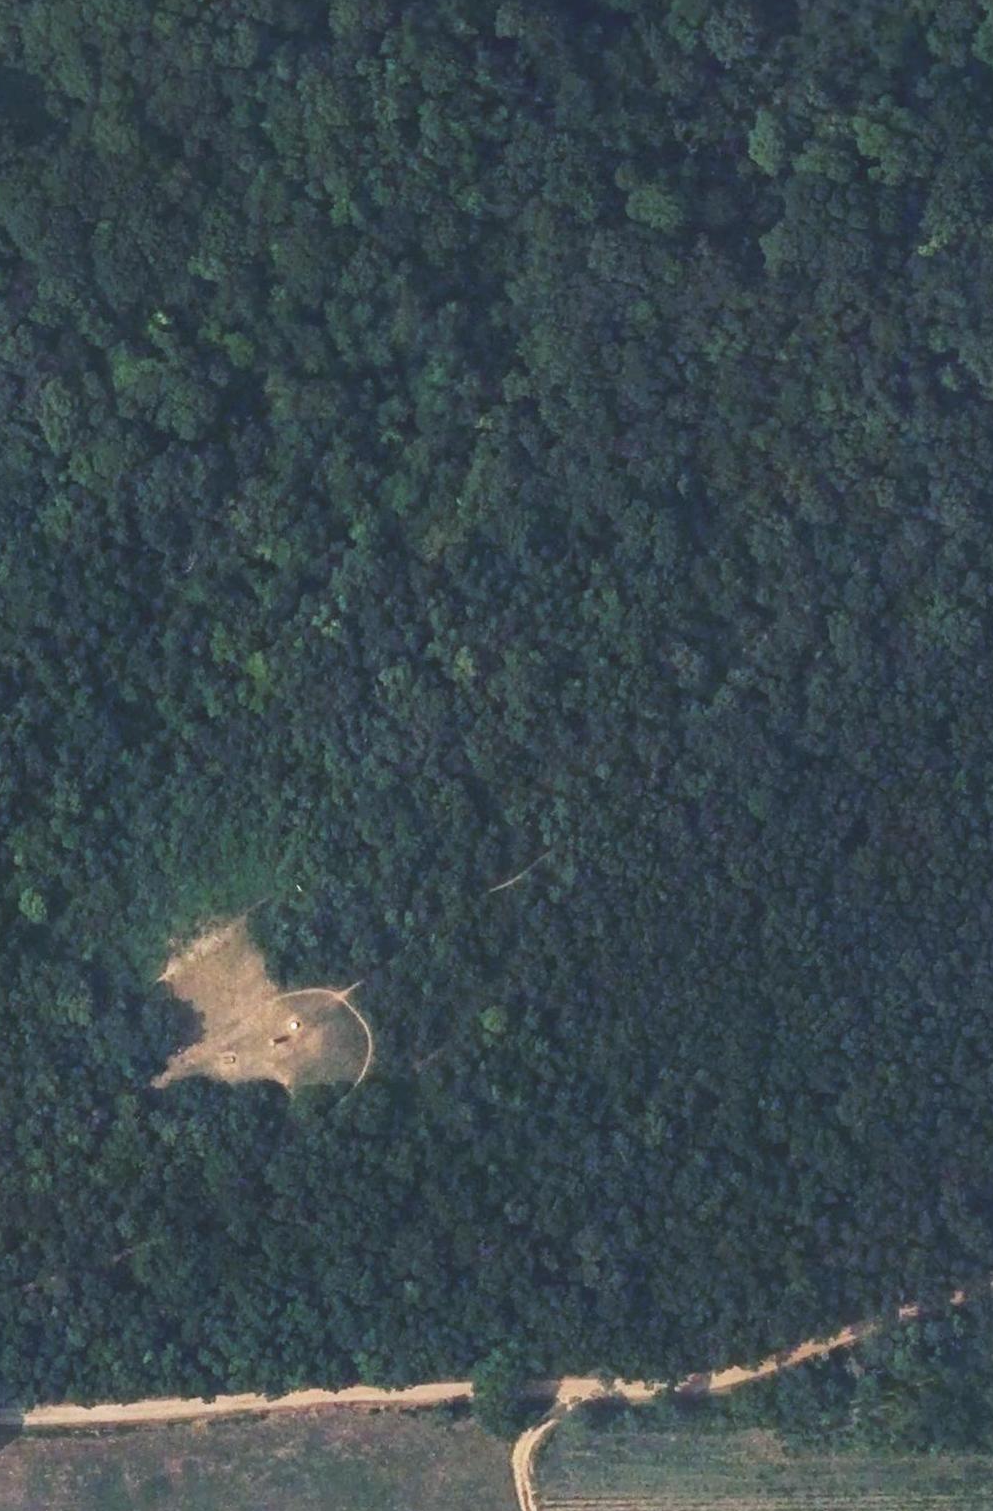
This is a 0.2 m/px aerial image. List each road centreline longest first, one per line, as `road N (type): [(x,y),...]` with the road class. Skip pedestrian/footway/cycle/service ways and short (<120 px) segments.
road 1 (track): [(0,1415),(359,1392),(674,1386),(725,1378),(992,1276)]
road 2 (track): [(528,1510),(520,1455),(527,1437),(589,1387)]

